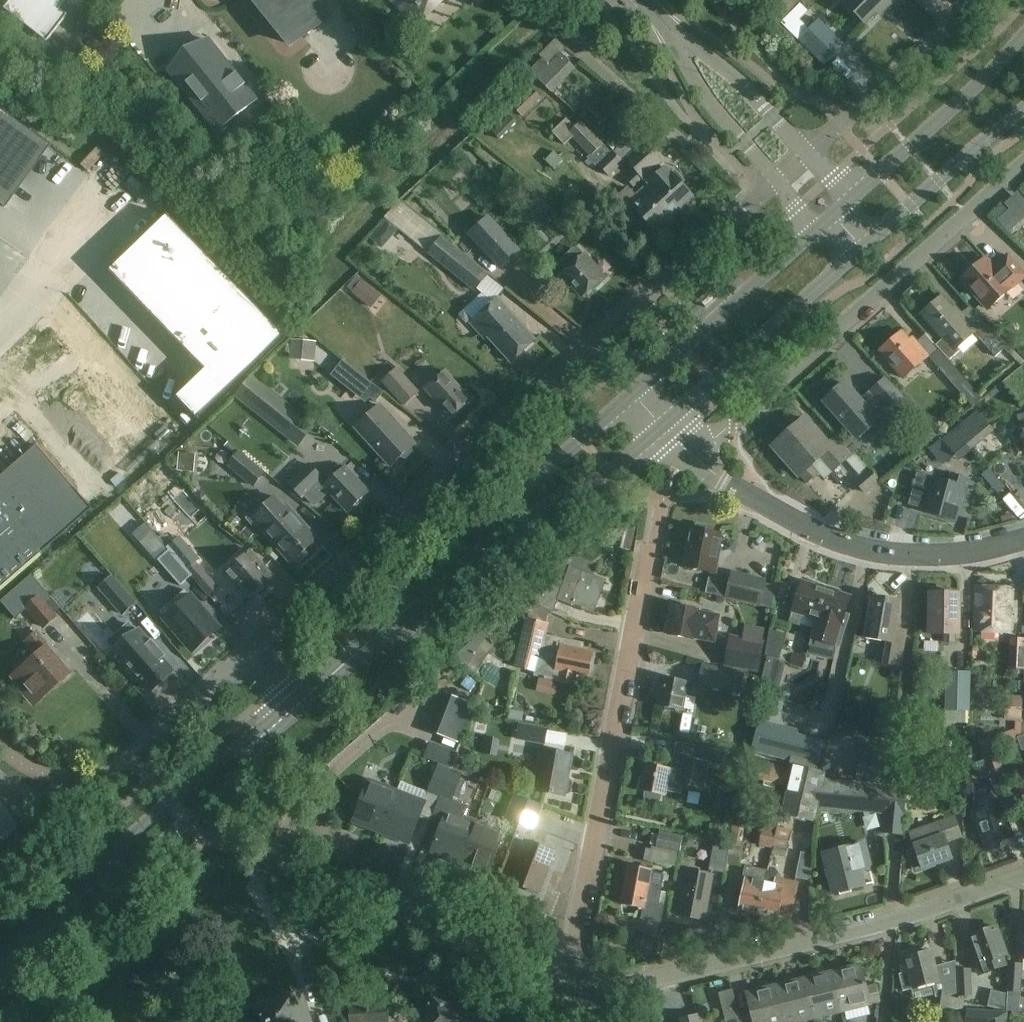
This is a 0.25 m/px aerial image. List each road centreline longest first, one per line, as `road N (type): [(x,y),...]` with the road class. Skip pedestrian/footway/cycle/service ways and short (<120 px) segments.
road 1 (residential): [(778,180),(244,655)]
road 2 (residential): [(571,998),(1023,873)]
road 3 (secondary): [(294,718),(645,414)]
road 4 (residential): [(695,458),(1023,161)]
road 5 (residential): [(570,972),(650,546)]
road 6 (secondary): [(0,977),(294,718)]
road 7 (residential): [(210,839),(570,972)]
road 8 (residential): [(1023,541),(921,558),(863,550),(772,512),(695,458)]
road 9 (secondary): [(645,414),(714,382),(861,248)]
road 10 (secondary): [(816,230),(686,349),(645,414)]
road 11 (secondary): [(1023,34),(849,198)]
road 12 (residential): [(807,156),(985,0)]
road 13 (secondary): [(861,248),(1023,107)]
road 14 (residential): [(807,156),(704,52),(682,48)]
road 15 (residential): [(682,48),(688,74),(778,180)]
road 16 (residential): [(244,655),(147,741)]

